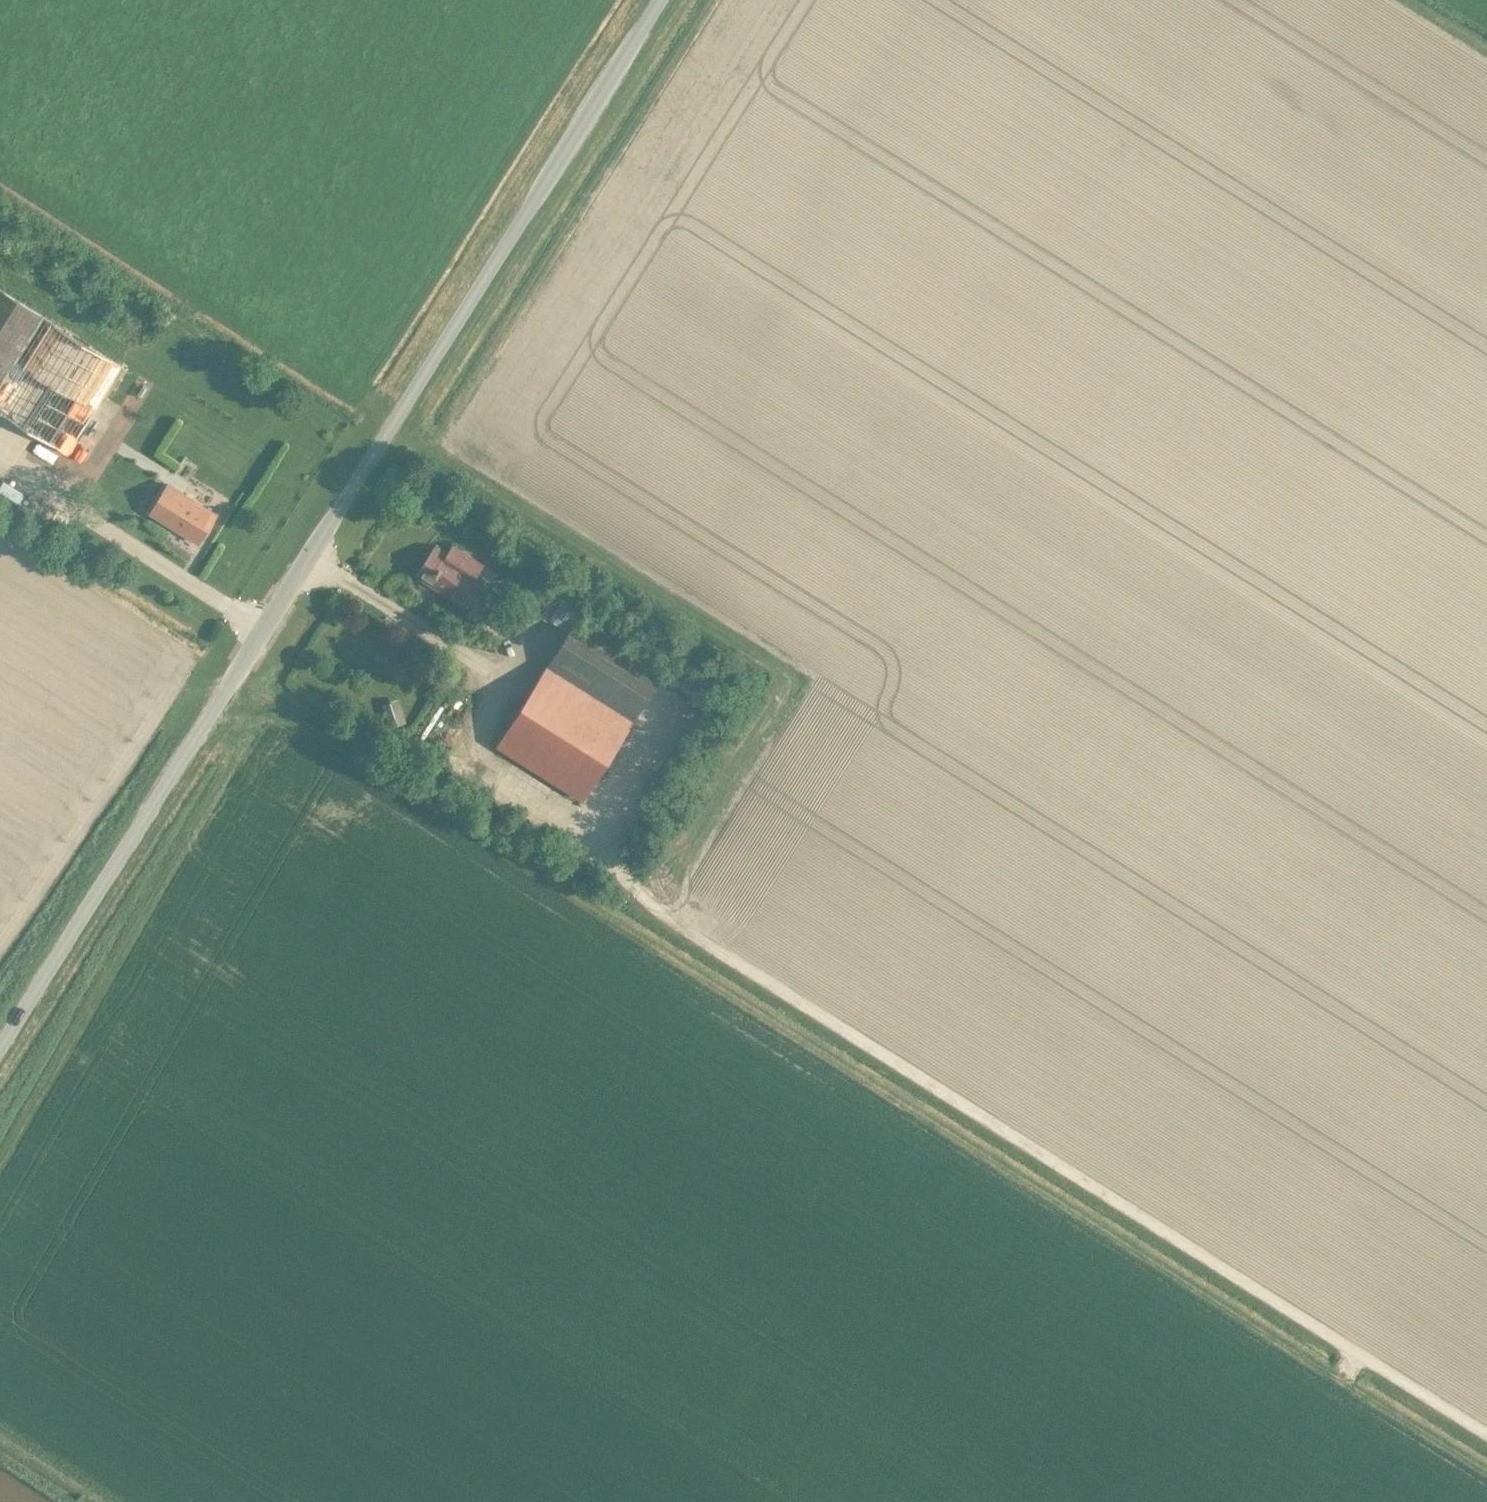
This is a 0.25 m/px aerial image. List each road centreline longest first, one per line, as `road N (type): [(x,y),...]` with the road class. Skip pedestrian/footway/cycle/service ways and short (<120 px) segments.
road 1 (unclassified): [(0,1049),(666,0)]
road 2 (track): [(1486,1433),(663,917),(601,846)]

